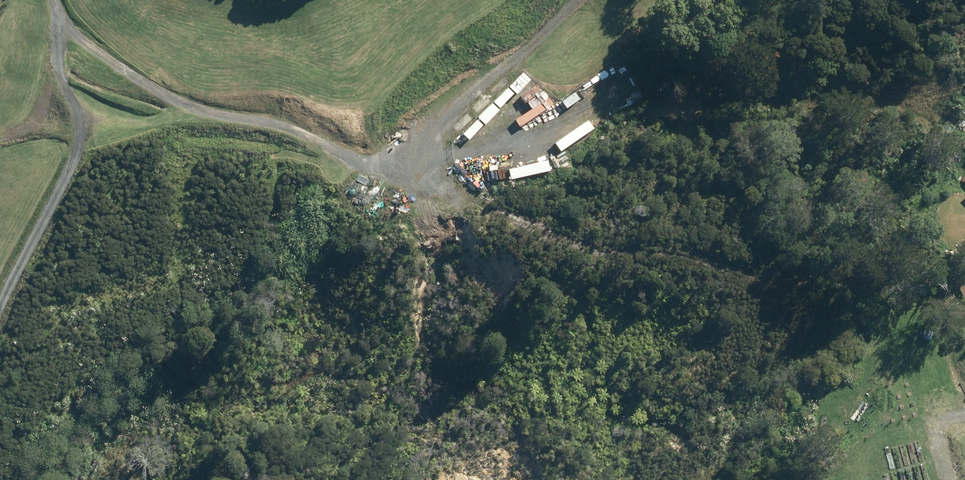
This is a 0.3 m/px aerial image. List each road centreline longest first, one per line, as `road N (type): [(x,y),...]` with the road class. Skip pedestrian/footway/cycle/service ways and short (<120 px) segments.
road 1 (track): [(58,25),(146,92),(194,112),(306,128),(426,193),(535,228),(677,245),(747,271),(782,299),(797,347),(783,403),(716,479)]
road 2 (track): [(0,303),(57,204),(73,131),(53,0)]
road 3 (track): [(576,0),(473,100),(378,170)]
road 4 (track): [(0,140),(38,127),(73,131),(194,112)]

